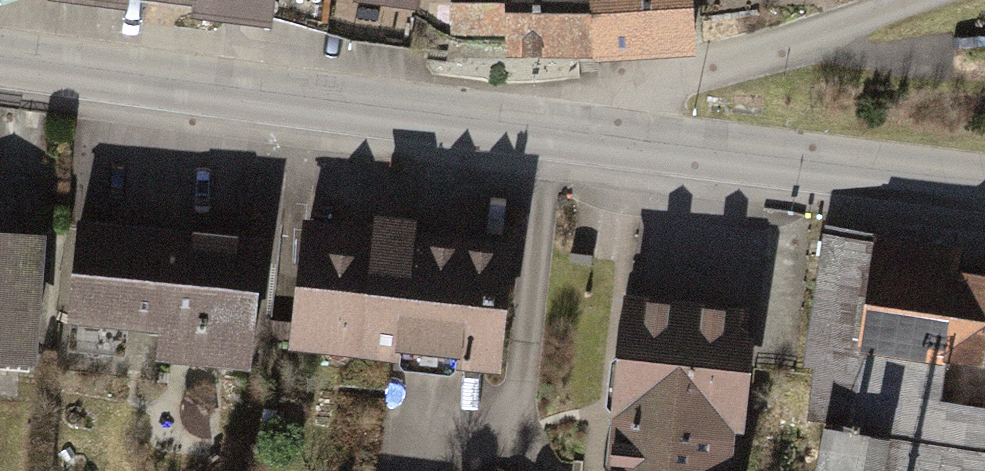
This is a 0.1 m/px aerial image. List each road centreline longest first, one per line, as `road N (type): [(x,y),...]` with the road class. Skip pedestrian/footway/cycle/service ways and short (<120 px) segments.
road 1 (tertiary): [(601,132),(0,55)]
road 2 (tertiary): [(984,180),(601,132)]
road 3 (residential): [(601,132),(686,79),(913,0)]

